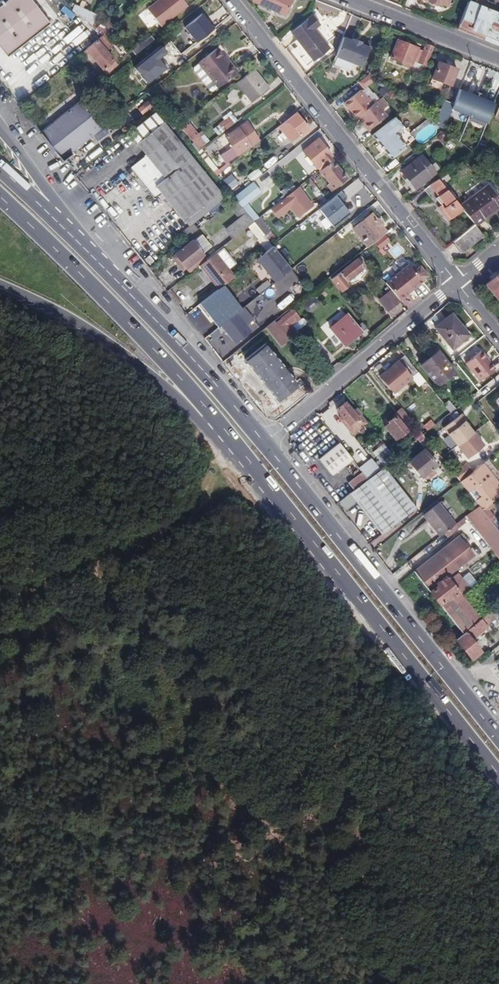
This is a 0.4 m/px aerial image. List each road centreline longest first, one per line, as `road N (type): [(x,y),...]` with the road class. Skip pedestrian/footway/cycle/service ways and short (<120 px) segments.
road 1 (primary): [(498,740),(259,440),(51,215)]
road 2 (primary): [(249,468),(498,780)]
road 3 (primary): [(0,198),(105,297),(249,468)]
road 4 (residential): [(457,283),(234,0)]
road 5 (secondary): [(0,287),(91,332),(249,468)]
road 6 (track): [(0,603),(175,524),(216,495),(263,486)]
road 7 (residential): [(457,283),(277,430)]
road 8 (residential): [(498,59),(352,0)]

